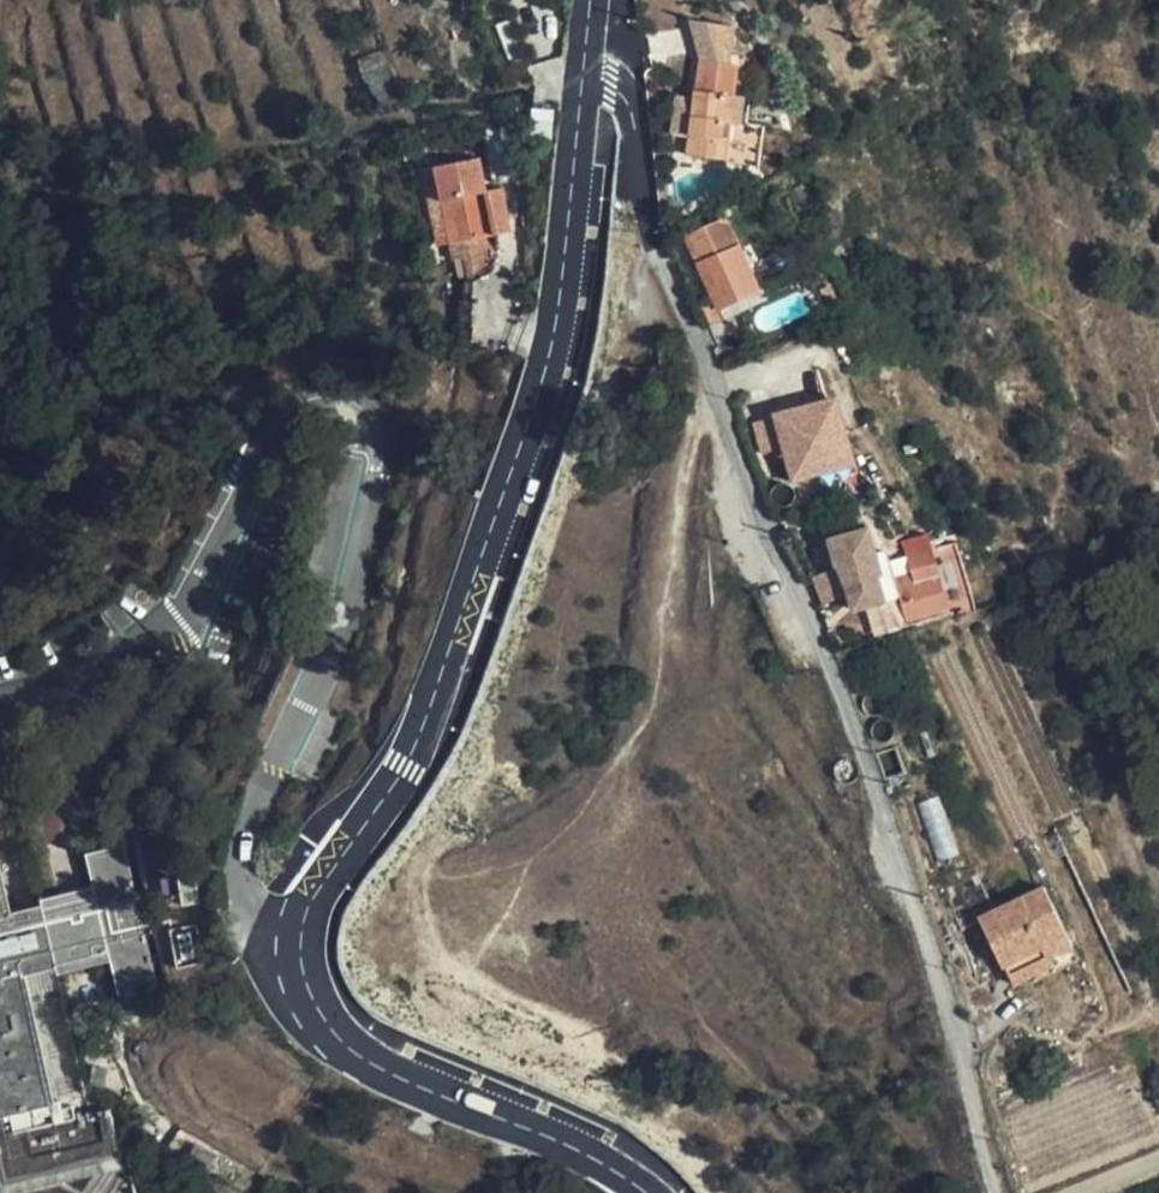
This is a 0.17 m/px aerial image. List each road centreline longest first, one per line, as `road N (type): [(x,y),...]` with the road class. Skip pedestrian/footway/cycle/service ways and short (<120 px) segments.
road 1 (unclassified): [(642,1192),(581,1157),(386,1073),(324,1023),(299,953),(307,913),(328,872),(389,789),(422,726),(517,446),(559,294),(582,70)]
road 2 (residential): [(582,70),(616,81),(628,99),(669,277),(717,376),(753,501),(863,743),(926,922),(1000,1192)]

